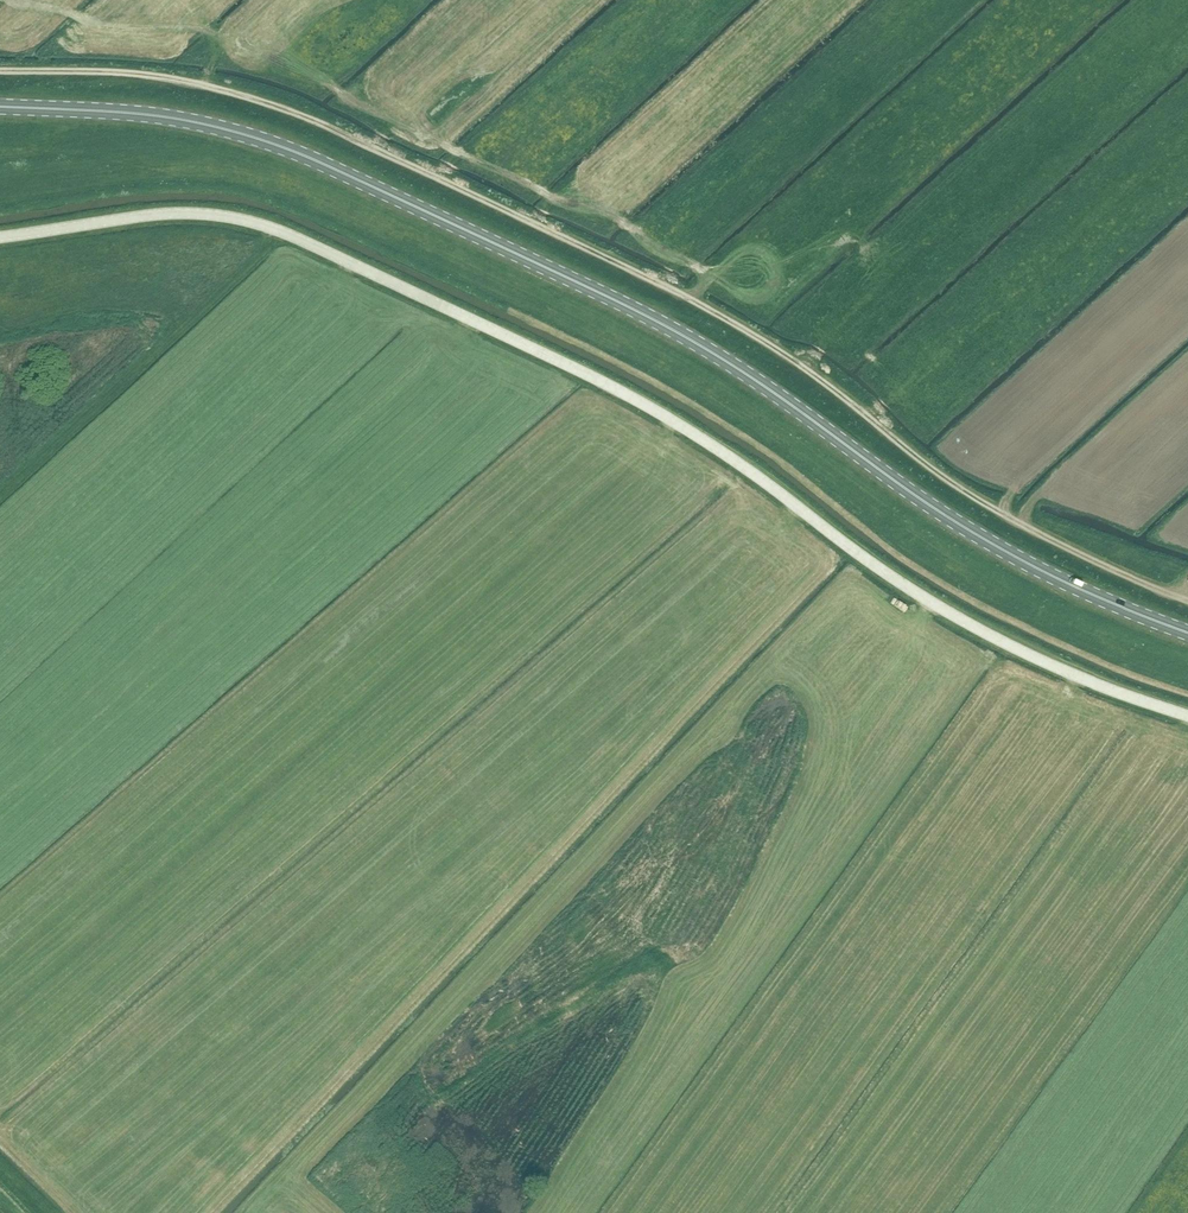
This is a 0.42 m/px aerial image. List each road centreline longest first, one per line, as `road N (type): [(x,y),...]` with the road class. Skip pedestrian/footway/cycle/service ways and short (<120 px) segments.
road 1 (track): [(1187,600),(970,495),(796,363),(688,297),(319,123),(167,77),(0,69)]
road 2 (primary): [(1187,633),(1004,551),(662,325),(319,163),(184,121),(0,107)]
road 3 (unclassified): [(1187,717),(1009,646),(878,569),(665,417),(287,235),(185,214),(0,237)]

